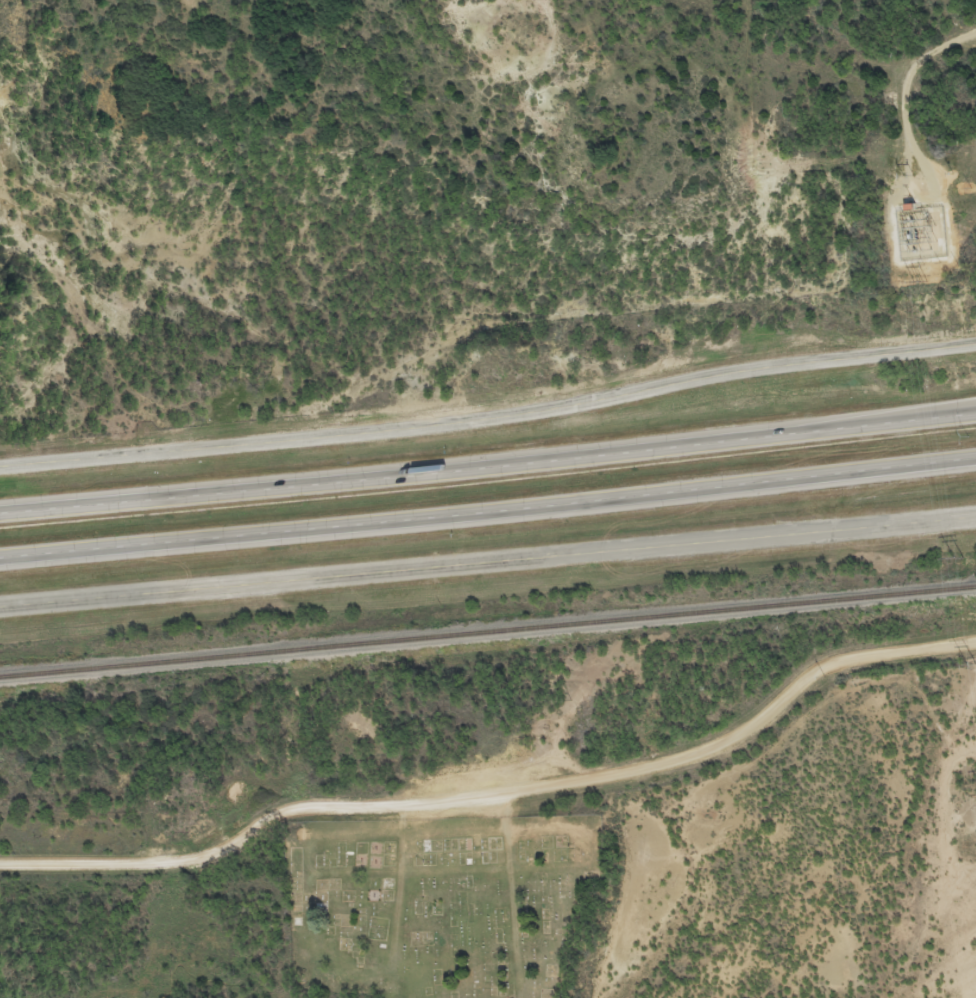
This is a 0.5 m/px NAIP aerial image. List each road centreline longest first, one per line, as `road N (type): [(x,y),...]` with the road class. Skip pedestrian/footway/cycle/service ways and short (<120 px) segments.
road 1 (motorway): [(0,556),(975,456)]
road 2 (motorway): [(975,412),(0,511)]
road 3 (residential): [(975,644),(834,662),(713,748),(576,782),(472,795)]
road 4 (tertiary): [(459,566),(975,518)]
road 5 (residential): [(472,795),(299,806),(271,813),(204,857),(0,863)]
road 6 (tertiary): [(0,468),(459,425)]
road 7 (tertiary): [(459,566),(0,608)]
road 8 (tertiary): [(459,425),(784,365)]
road 9 (tertiary): [(784,365),(975,344)]
road 10 (motorway): [(975,404),(790,433)]

